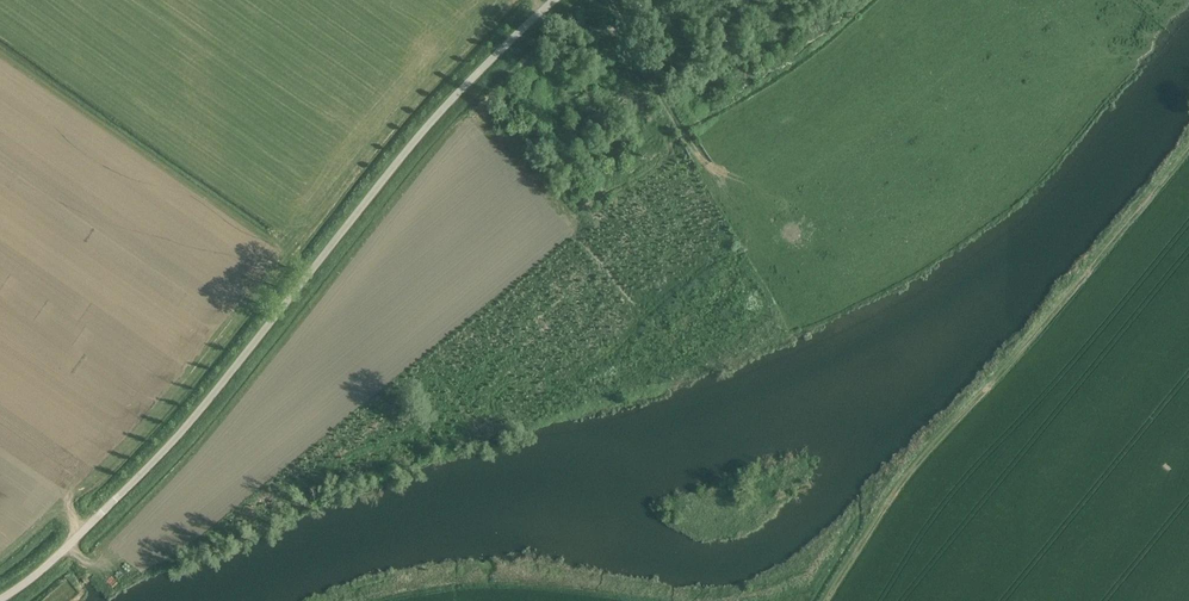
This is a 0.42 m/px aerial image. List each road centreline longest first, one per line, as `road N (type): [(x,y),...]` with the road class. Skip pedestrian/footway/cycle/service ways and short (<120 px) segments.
road 1 (unclassified): [(9,600),(87,539),(191,428),(446,112),(561,0)]

